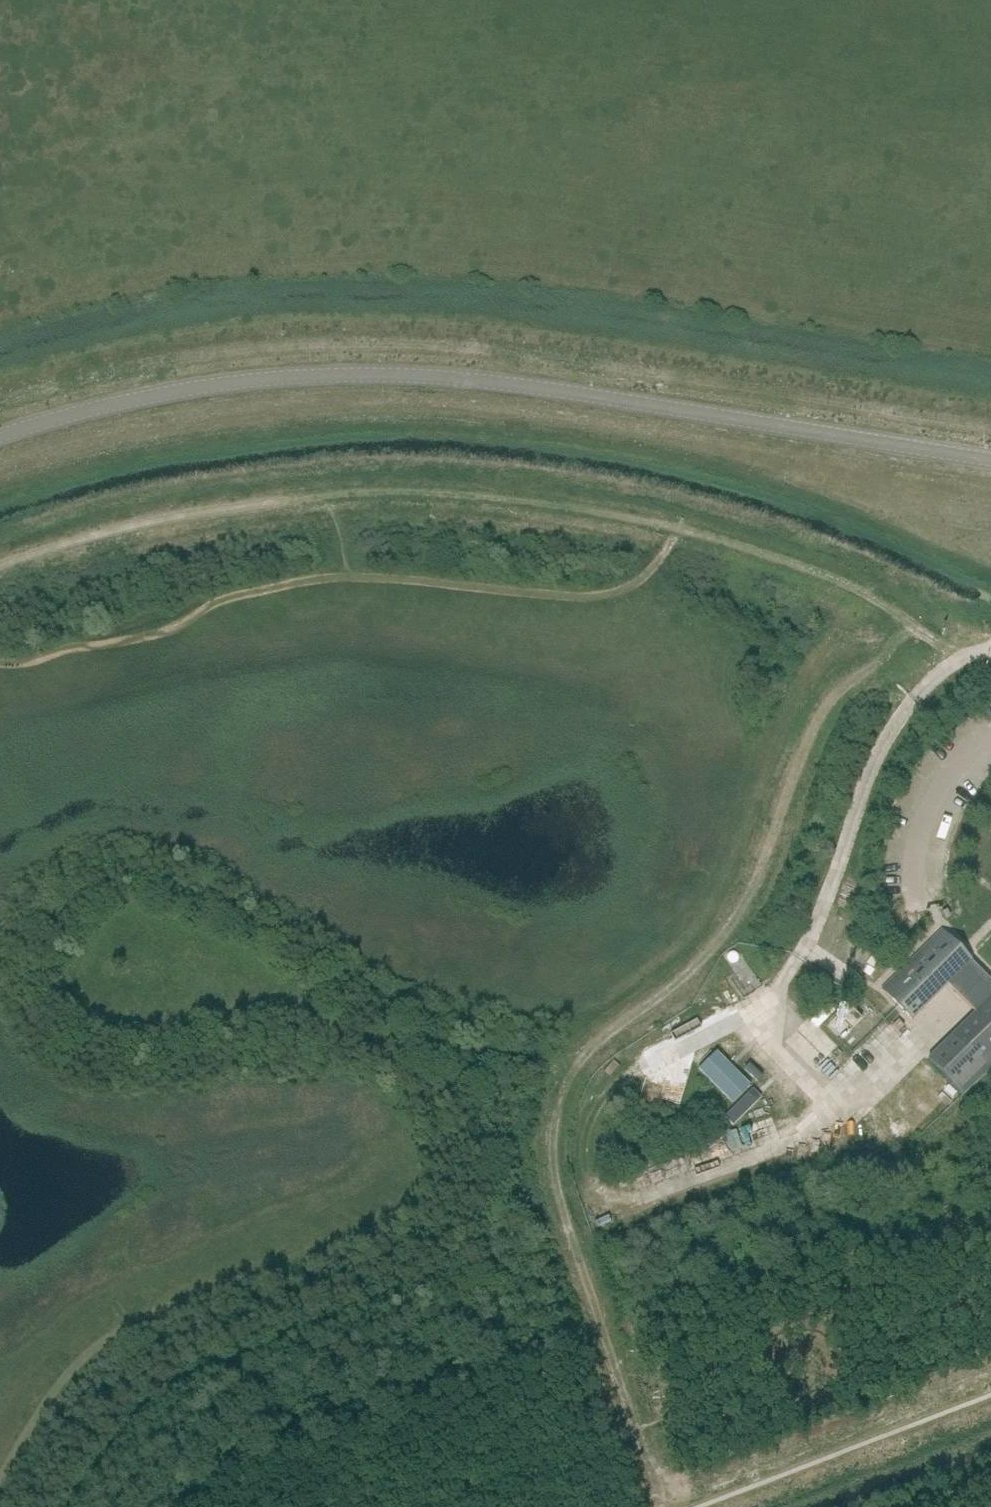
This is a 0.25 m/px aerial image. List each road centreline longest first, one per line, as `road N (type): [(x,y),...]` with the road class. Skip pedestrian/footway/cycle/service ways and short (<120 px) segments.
road 1 (track): [(665,1506),(567,1233),(549,1160),(559,1083),(602,1034),(723,937),(824,714),(909,622)]
road 2 (unclassified): [(990,459),(434,376),(258,379),(130,399),(0,434)]

